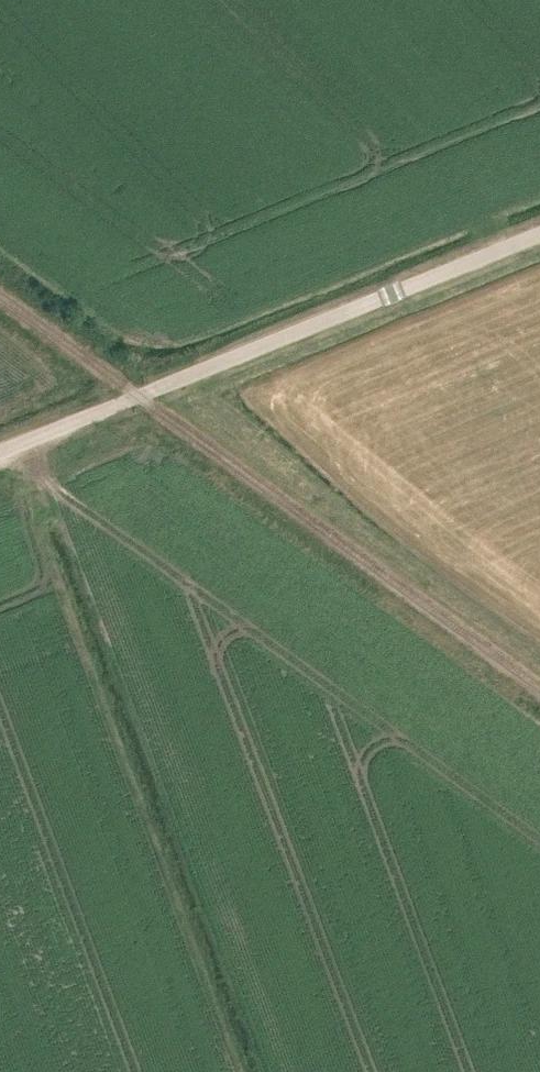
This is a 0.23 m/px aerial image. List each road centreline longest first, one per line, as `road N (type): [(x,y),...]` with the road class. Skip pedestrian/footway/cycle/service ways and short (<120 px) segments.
road 1 (unclassified): [(0,452),(539,235)]

